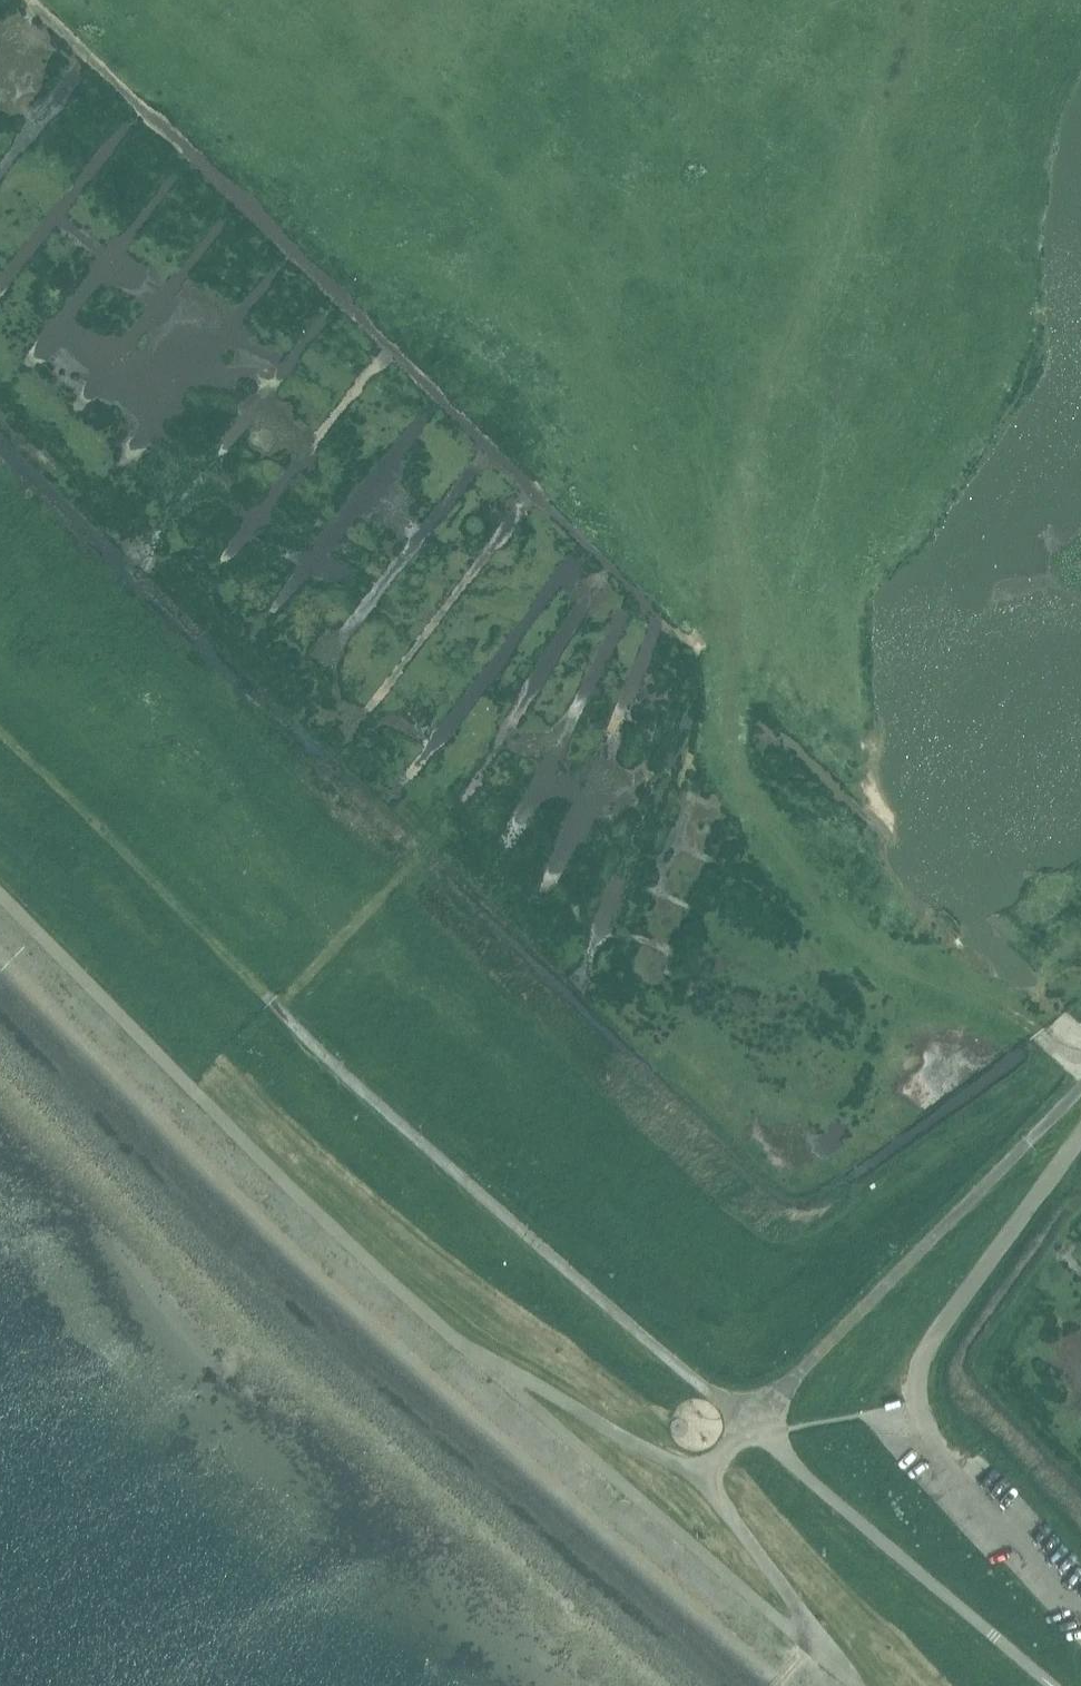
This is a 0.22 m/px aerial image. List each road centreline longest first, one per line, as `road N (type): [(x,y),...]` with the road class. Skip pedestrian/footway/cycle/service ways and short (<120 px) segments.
road 1 (unclassified): [(1080,1614),(959,1479),(926,1429),(920,1402),(931,1349),(1080,1135)]

